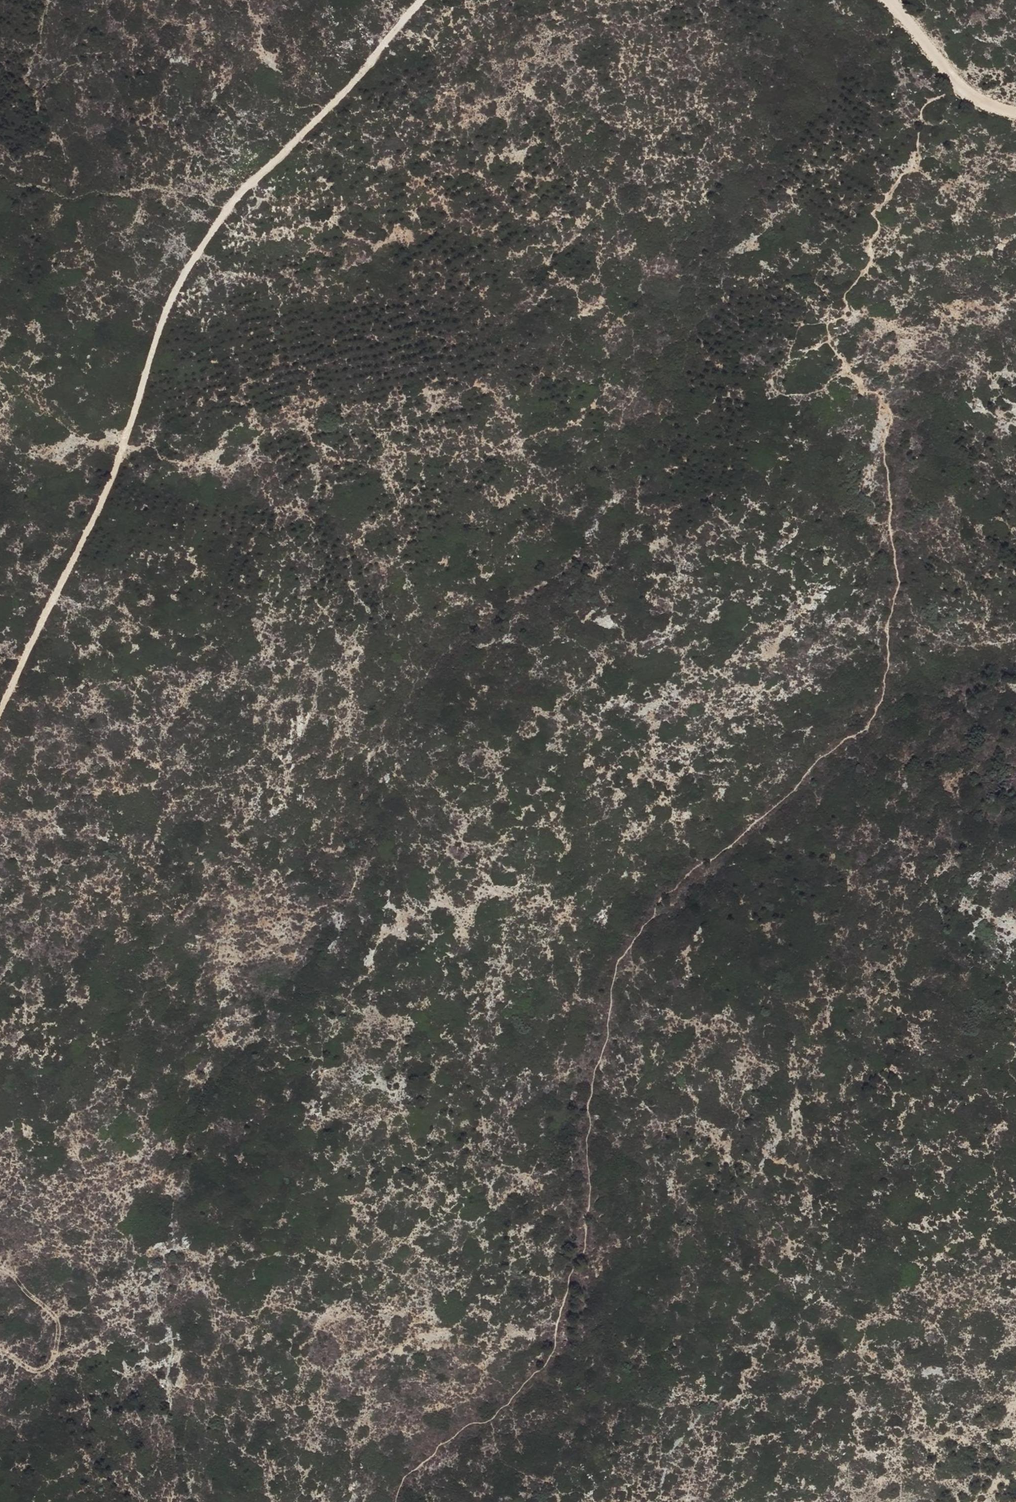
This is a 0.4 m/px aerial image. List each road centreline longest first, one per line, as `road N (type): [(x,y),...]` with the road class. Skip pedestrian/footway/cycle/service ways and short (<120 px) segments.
road 1 (track): [(422,0),(355,82),(243,196),(177,288),(105,500),(0,722)]
road 2 (track): [(1015,112),(985,103),(891,0)]

